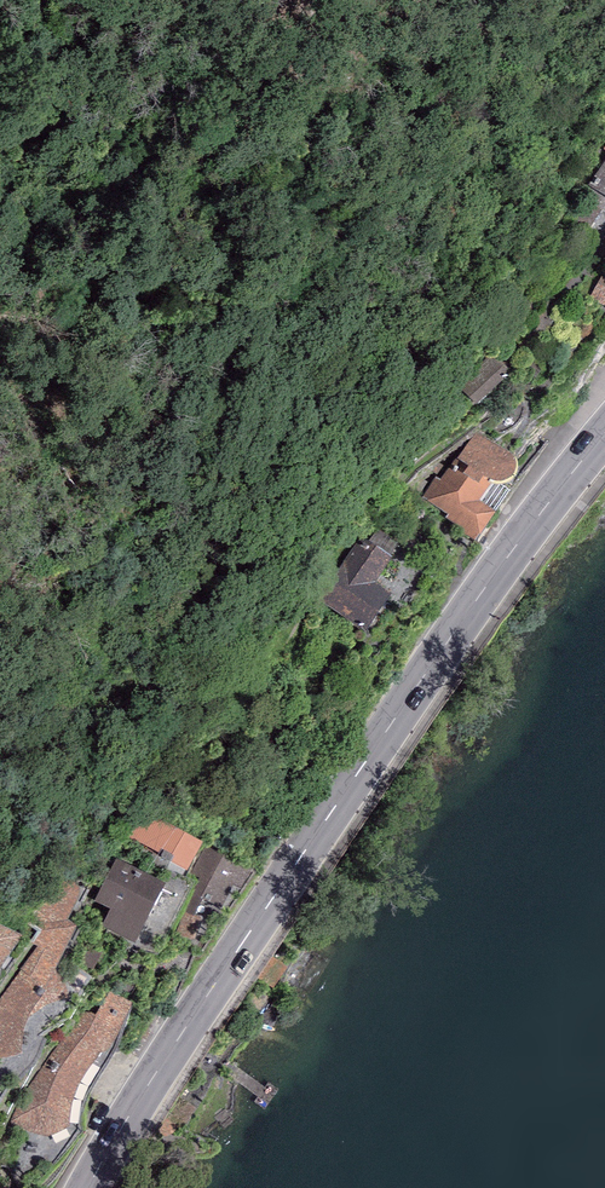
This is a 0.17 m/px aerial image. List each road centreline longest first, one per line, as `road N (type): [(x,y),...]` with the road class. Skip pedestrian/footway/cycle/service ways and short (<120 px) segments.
road 1 (primary): [(91,1187),(343,797),(604,436)]

